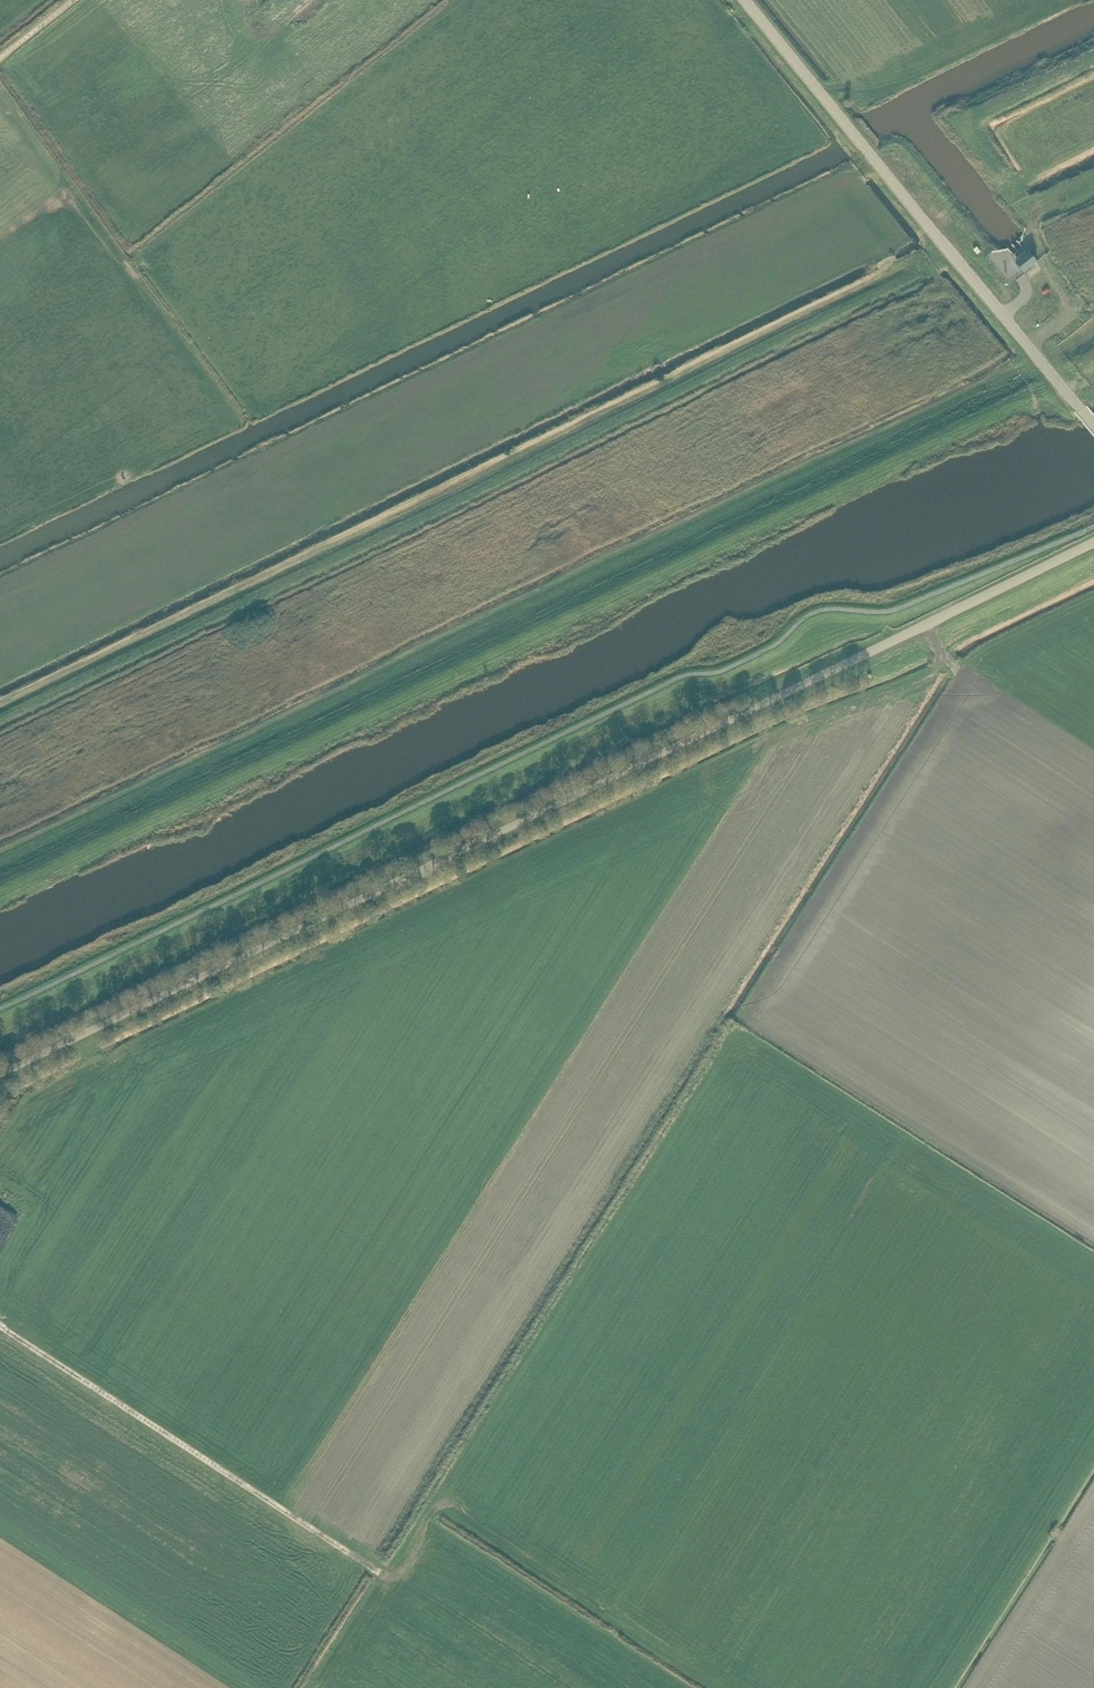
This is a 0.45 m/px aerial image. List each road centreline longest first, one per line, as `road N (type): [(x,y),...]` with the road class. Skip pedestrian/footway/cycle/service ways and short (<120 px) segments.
road 1 (unclassified): [(0,1076),(1093,540)]
road 2 (unclassified): [(1093,426),(747,0)]
road 3 (track): [(1028,346),(1070,313),(1031,238),(1033,224),(1038,212),(1093,185)]
road 4 (track): [(798,330),(901,282),(941,242)]

